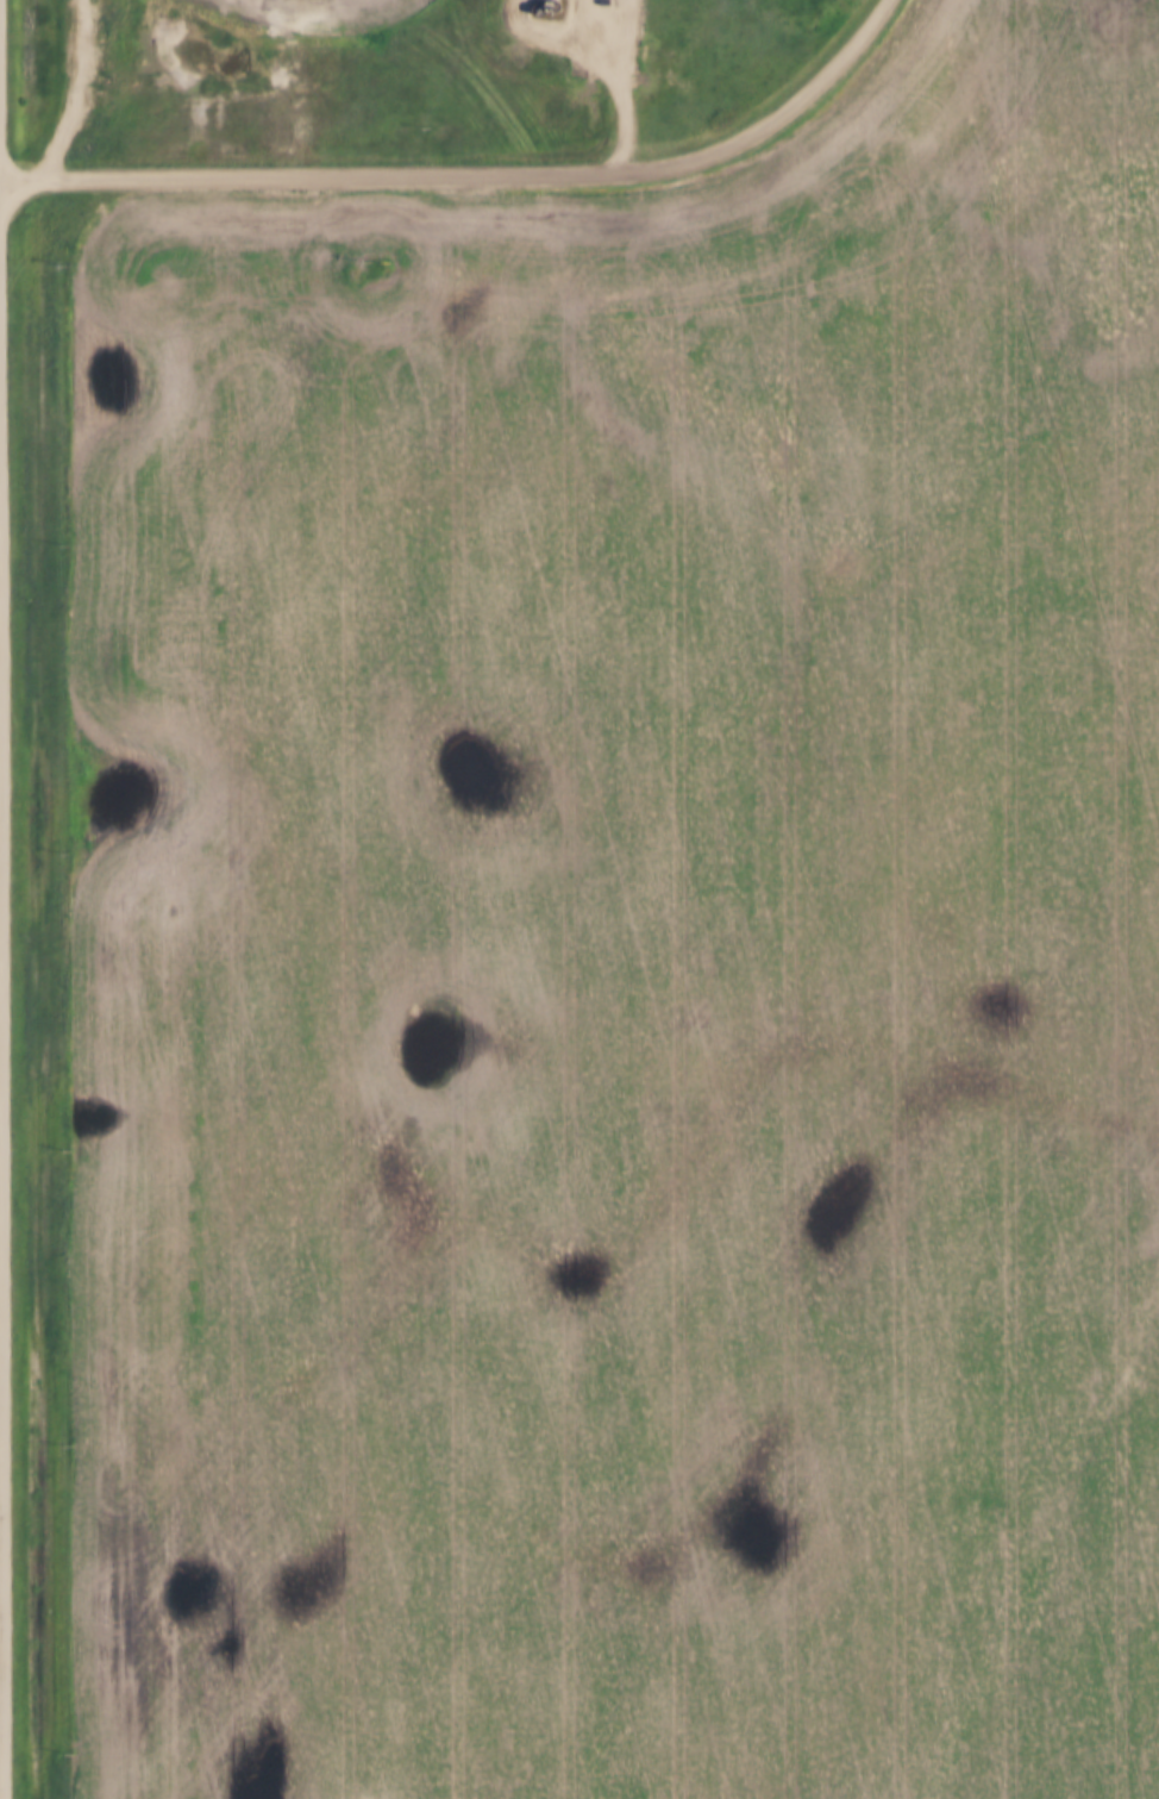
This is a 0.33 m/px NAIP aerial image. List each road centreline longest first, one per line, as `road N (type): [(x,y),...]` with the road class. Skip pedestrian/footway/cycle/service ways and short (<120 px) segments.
road 1 (residential): [(0,281),(4,1798)]

